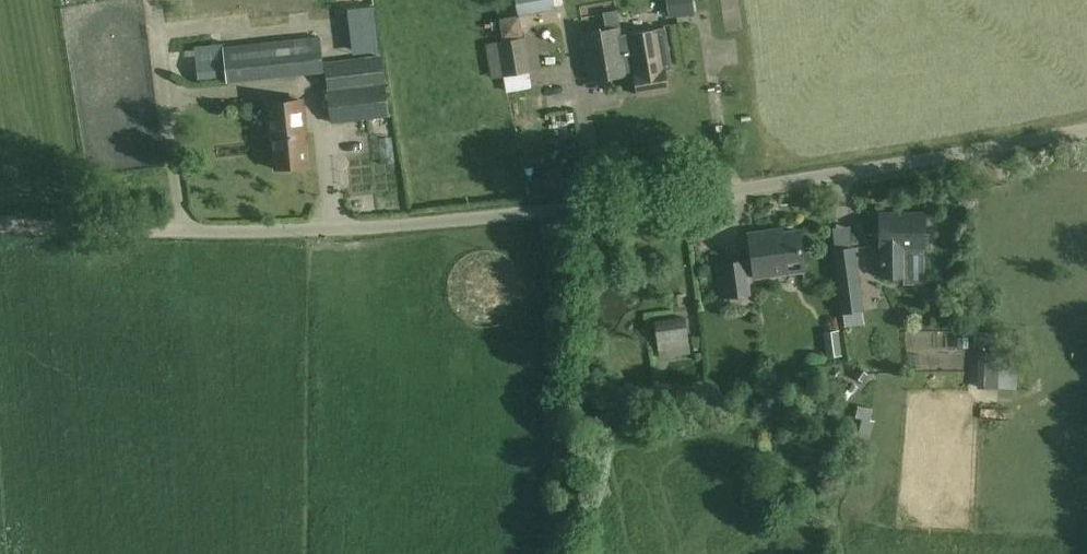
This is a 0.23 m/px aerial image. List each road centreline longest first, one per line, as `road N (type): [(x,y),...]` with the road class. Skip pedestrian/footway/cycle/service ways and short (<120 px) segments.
road 1 (unclassified): [(168,229),(422,222),(898,167),(1086,129)]
road 2 (track): [(0,223),(168,229)]

